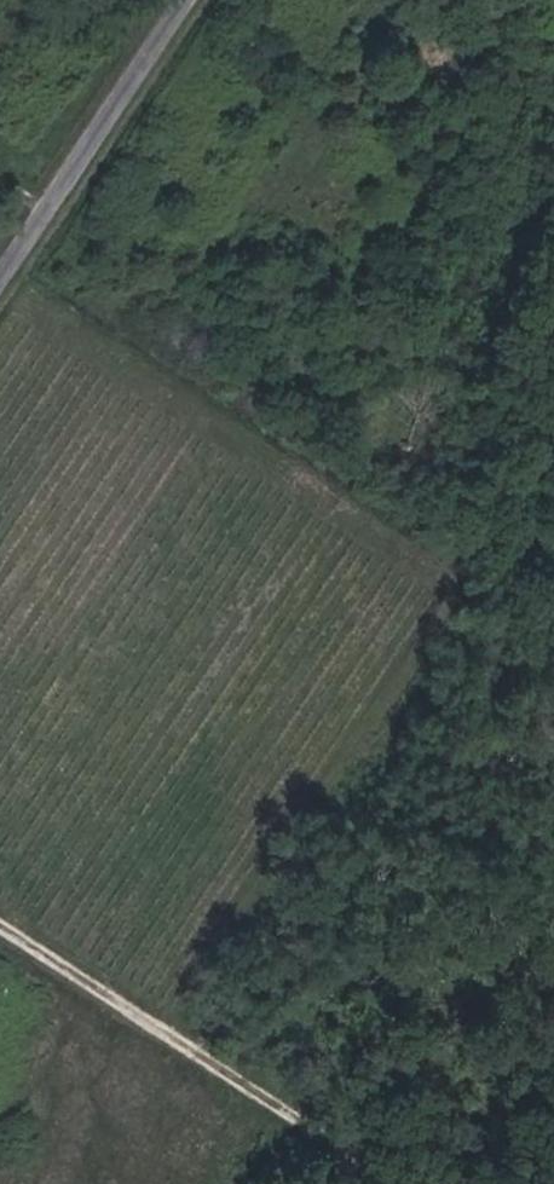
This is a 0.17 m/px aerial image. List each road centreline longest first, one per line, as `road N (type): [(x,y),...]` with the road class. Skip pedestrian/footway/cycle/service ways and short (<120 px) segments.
road 1 (track): [(0,922),(407,1183)]
road 2 (unclassified): [(0,277),(187,0)]

